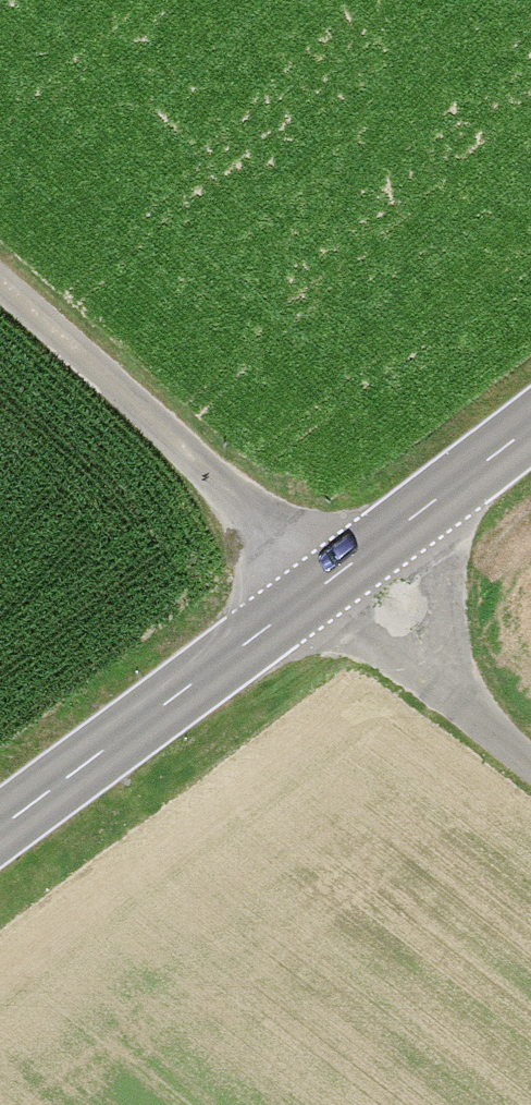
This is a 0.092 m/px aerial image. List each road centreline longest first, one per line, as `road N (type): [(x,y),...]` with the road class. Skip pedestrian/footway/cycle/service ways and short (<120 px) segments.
road 1 (unclassified): [(302,592),(0,314)]
road 2 (secondary): [(0,816),(302,592)]
road 3 (unclassified): [(530,772),(302,592)]
road 4 (secondary): [(302,592),(530,423)]

